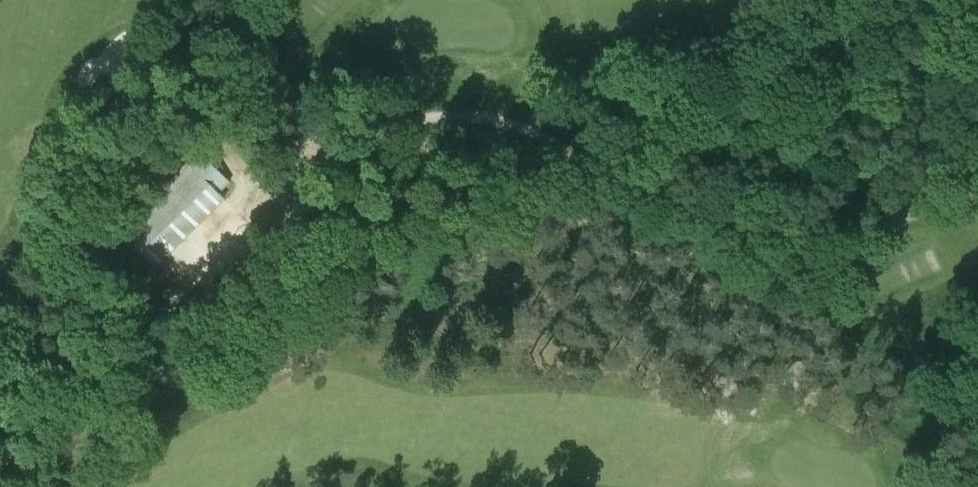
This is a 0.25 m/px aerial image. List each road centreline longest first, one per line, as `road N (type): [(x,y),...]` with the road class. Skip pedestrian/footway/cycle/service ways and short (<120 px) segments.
road 1 (track): [(977,427),(930,400),(910,366),(681,245),(596,169),(556,141),(510,124),(471,115),(402,123),(297,179)]
road 2 (track): [(0,458),(91,401),(192,278),(297,179)]
road 3 (track): [(794,395),(811,356),(817,303),(852,240),(901,214),(977,195)]
road 4 (track): [(304,174),(290,94),(250,0)]

